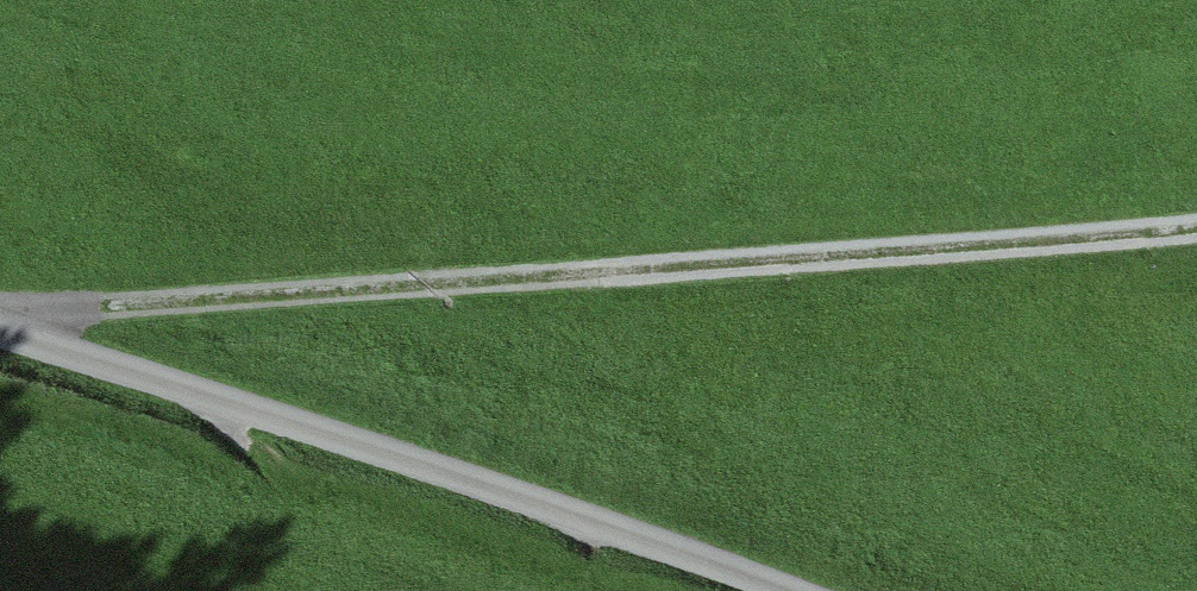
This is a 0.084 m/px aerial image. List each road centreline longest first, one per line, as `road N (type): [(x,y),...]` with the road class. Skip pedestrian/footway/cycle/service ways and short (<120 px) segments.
road 1 (track): [(0,321),(1196,228)]
road 2 (residential): [(737,590),(0,324)]

